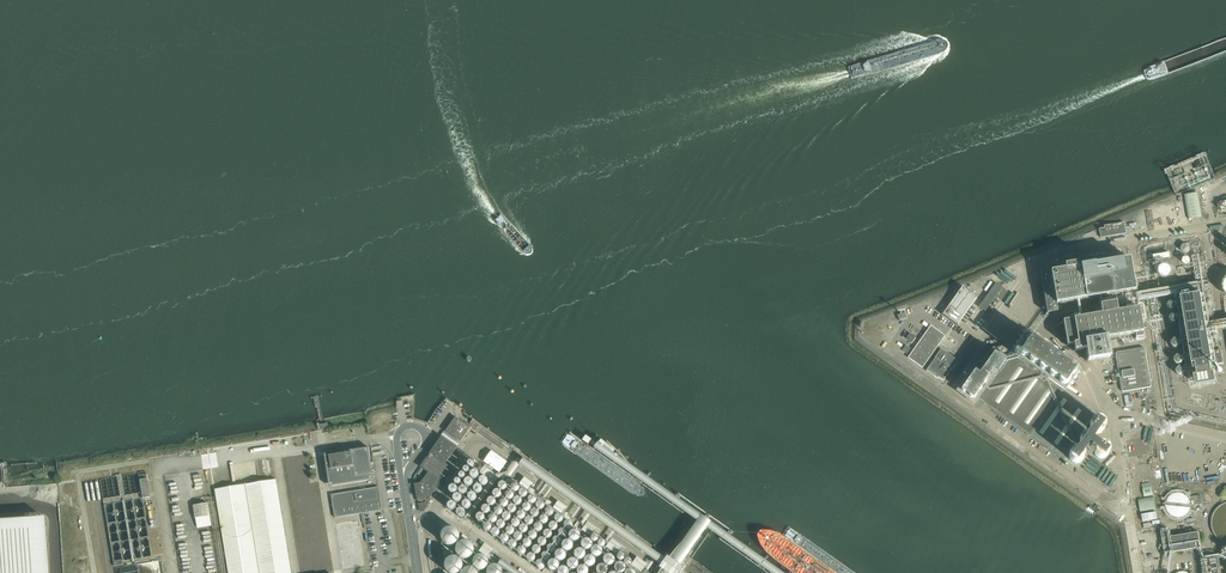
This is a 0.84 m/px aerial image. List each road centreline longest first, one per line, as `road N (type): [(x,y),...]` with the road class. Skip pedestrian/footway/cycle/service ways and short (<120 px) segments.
road 1 (unclassified): [(404,479),(425,444),(416,427),(398,434),(400,472)]

